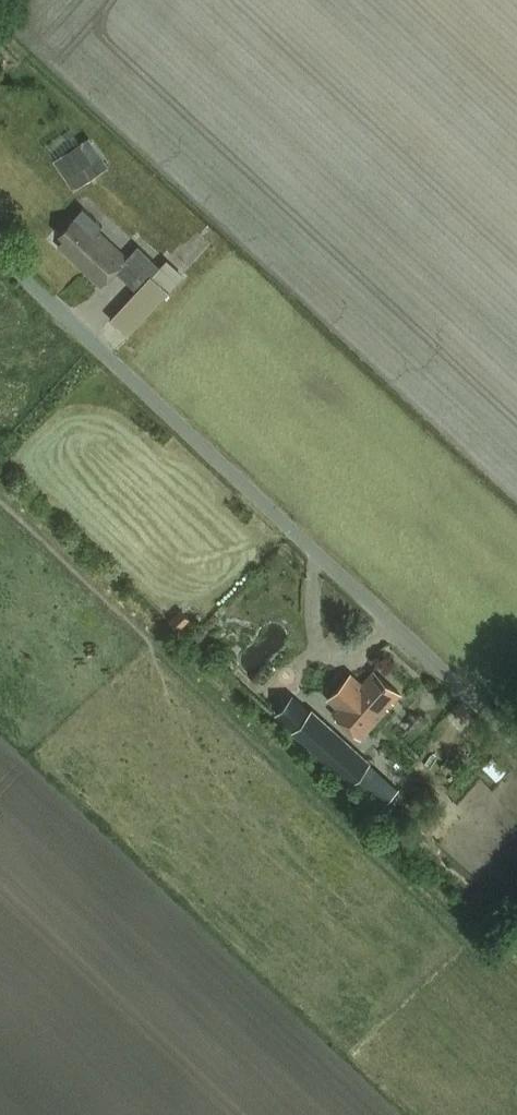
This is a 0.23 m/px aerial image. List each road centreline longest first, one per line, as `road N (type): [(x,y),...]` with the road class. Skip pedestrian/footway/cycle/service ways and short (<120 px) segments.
road 1 (unclassified): [(516,733),(0,246)]

